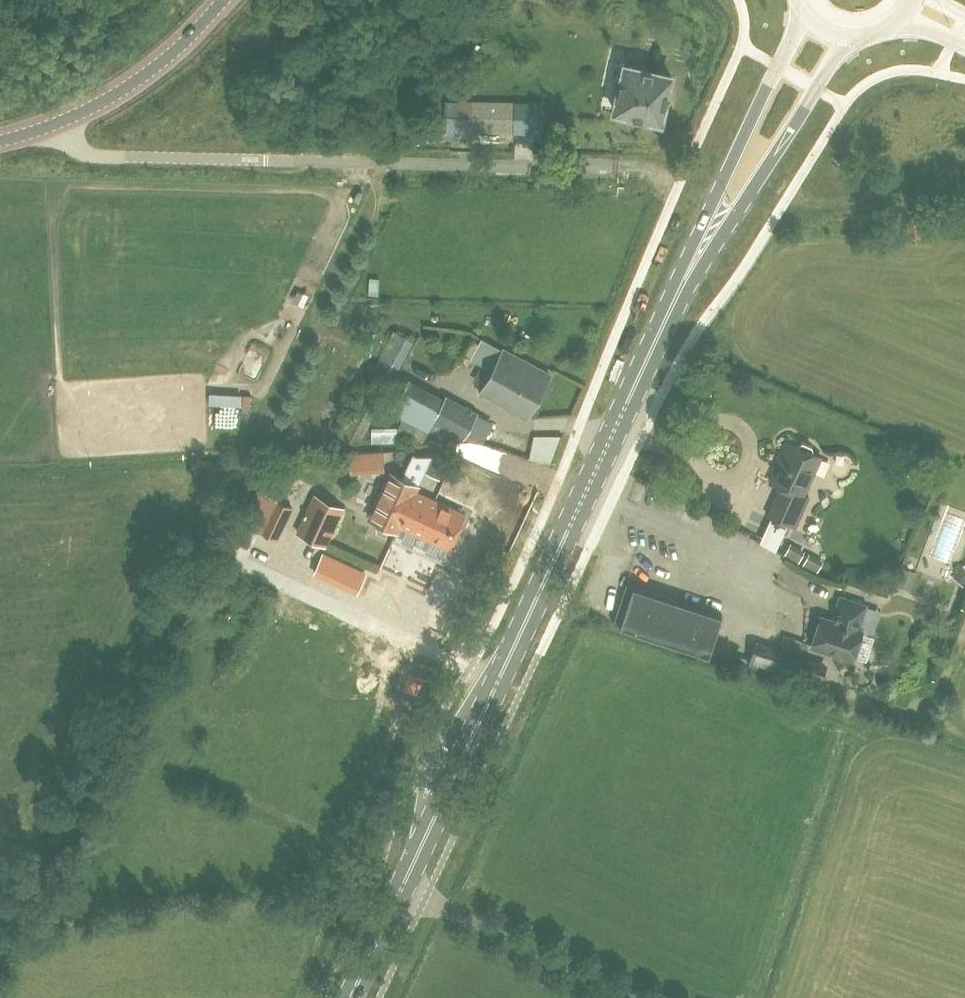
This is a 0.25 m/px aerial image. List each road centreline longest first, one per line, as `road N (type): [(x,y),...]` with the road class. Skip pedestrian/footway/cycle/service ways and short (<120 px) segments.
road 1 (primary): [(355,997),(670,307)]
road 2 (residential): [(611,168),(86,157)]
road 3 (primary): [(804,6),(670,307)]
road 4 (primary): [(670,307),(853,35)]
road 5 (tertiary): [(223,0),(132,82),(56,123)]

